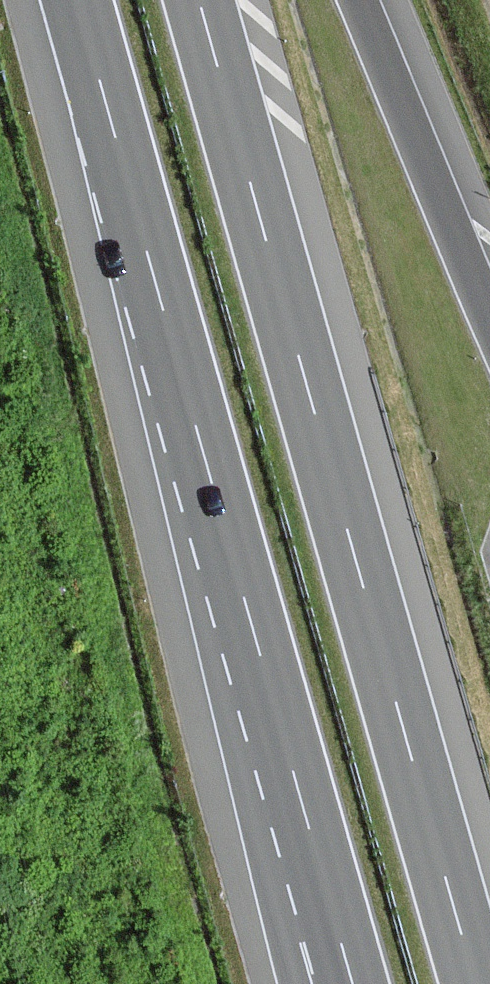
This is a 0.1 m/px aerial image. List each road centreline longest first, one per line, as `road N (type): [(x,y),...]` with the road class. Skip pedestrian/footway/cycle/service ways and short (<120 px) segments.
road 1 (motorway): [(475,983),(200,0)]
road 2 (motorway): [(80,0),(353,983)]
road 3 (motorway): [(489,319),(360,0)]

